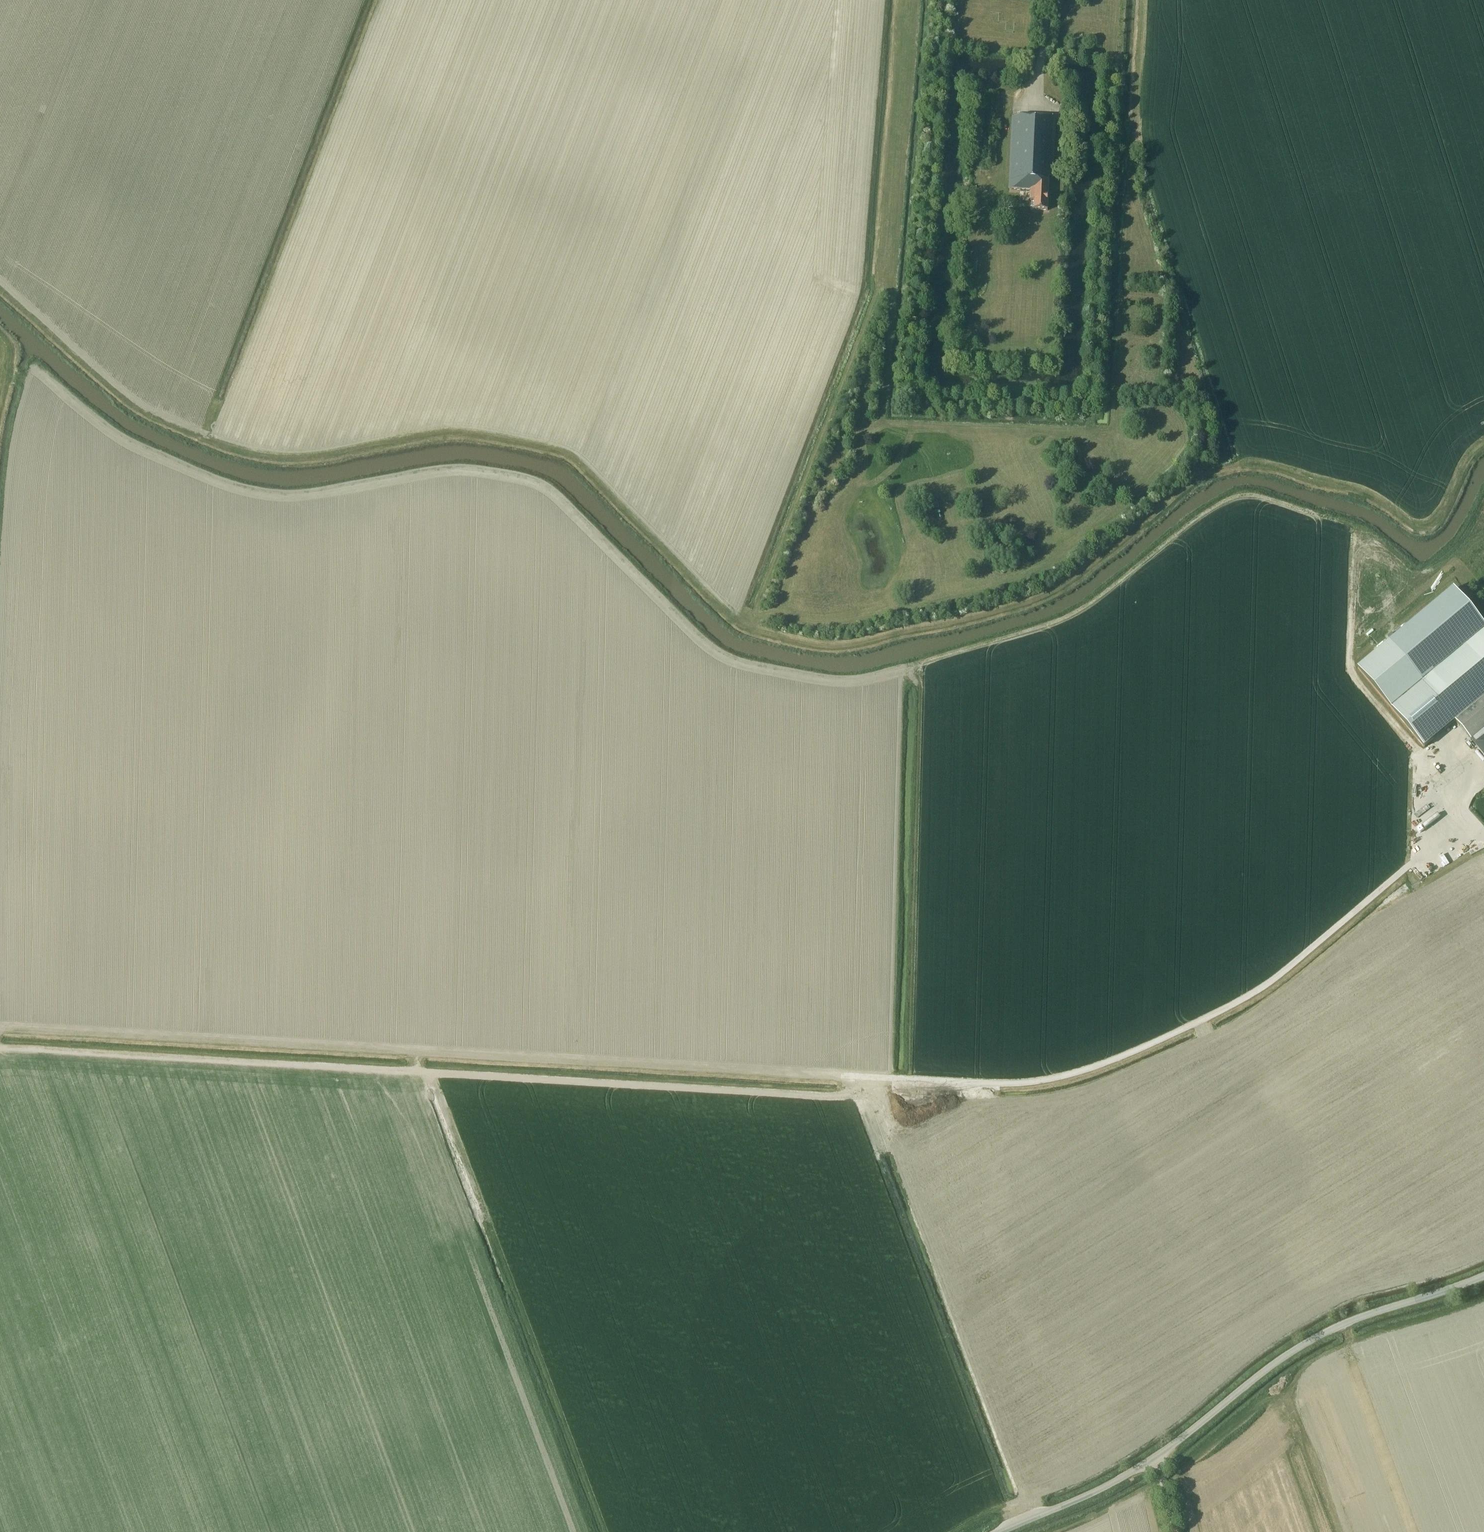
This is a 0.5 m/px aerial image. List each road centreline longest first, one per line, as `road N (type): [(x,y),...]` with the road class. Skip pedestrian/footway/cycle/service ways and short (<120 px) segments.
road 1 (tertiary): [(1156,1455),(1323,1334),(1483,1276)]
road 2 (tertiary): [(999,1531),(1156,1455)]

